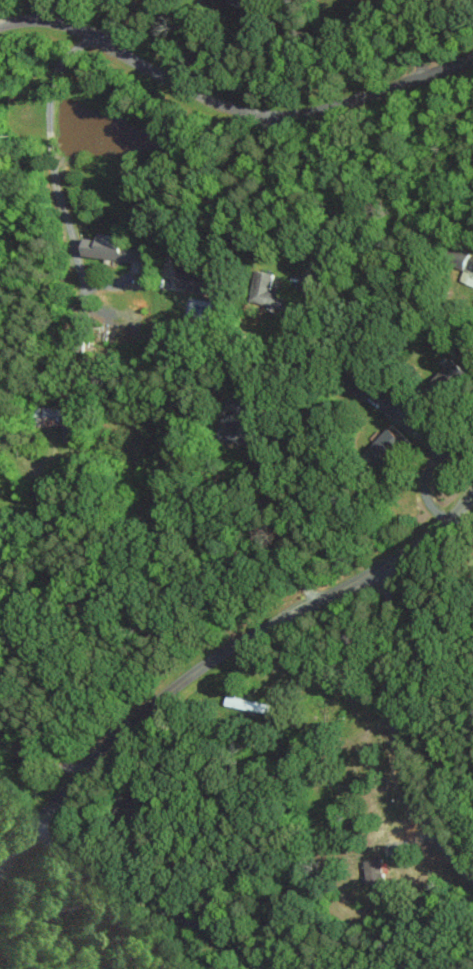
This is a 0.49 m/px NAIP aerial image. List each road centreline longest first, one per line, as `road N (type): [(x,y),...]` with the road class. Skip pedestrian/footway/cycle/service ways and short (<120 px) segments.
road 1 (residential): [(0,869),(115,739),(189,675),(387,563),(472,495)]
road 2 (residential): [(0,25),(36,20),(73,28),(199,96),(269,115),(329,107),(472,58)]
road 3 (residential): [(387,563),(389,704),(406,777),(426,824),(472,872)]

